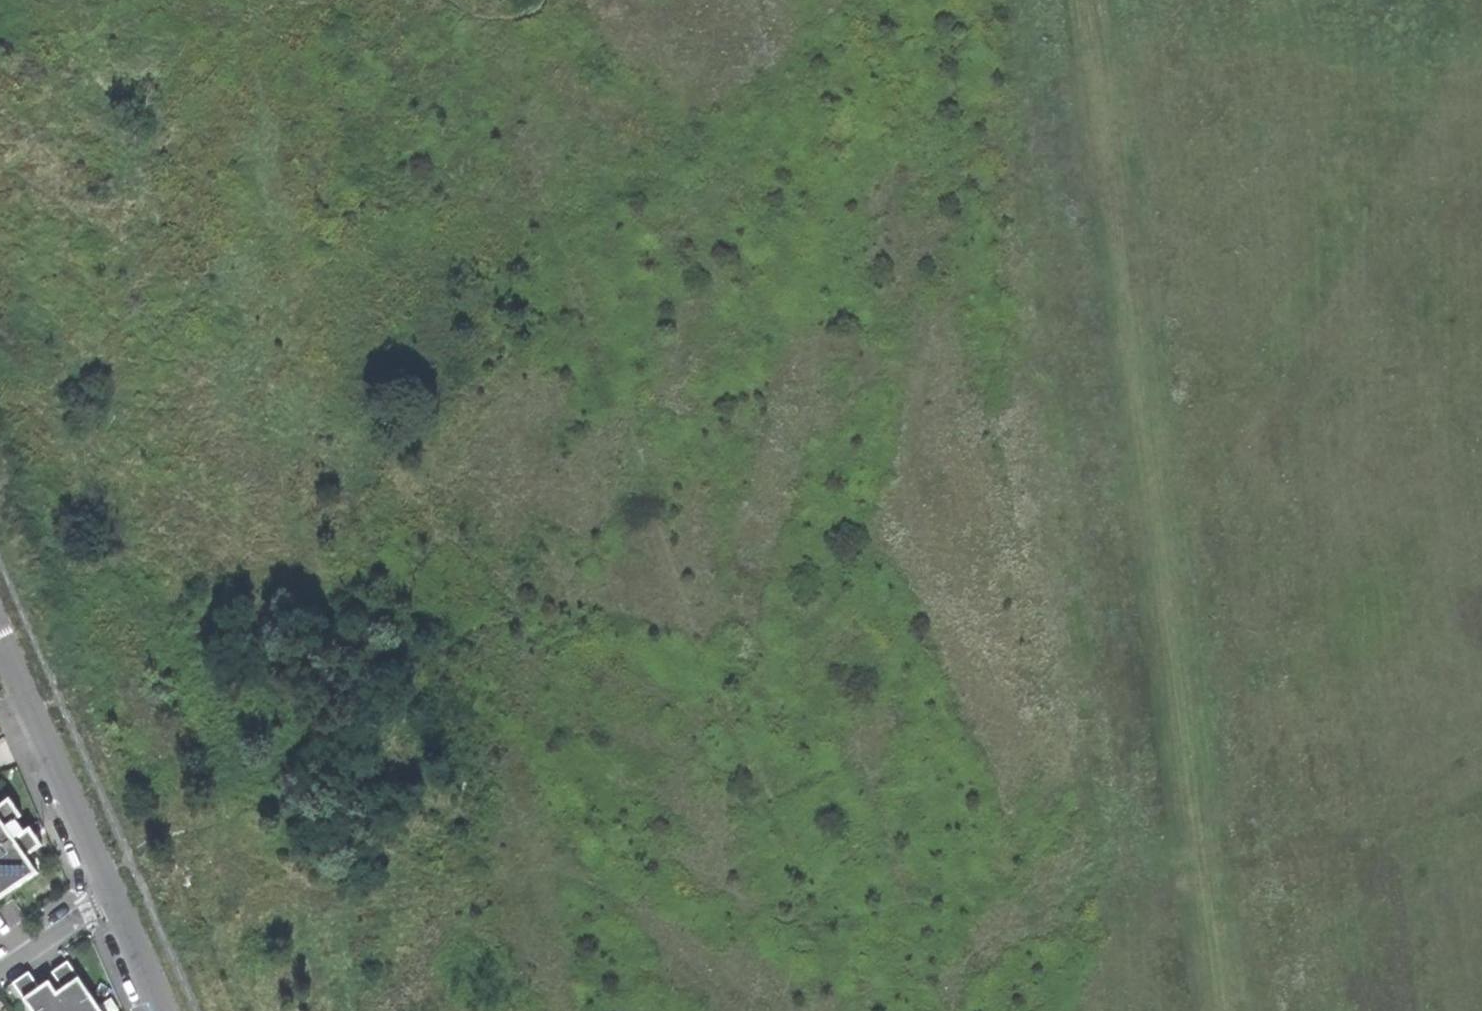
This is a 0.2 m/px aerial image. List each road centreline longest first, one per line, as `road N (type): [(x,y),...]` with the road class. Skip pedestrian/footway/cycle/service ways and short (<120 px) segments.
road 1 (residential): [(117,901),(0,636)]
road 2 (residential): [(117,901),(0,976)]
road 3 (residential): [(164,1010),(117,901)]

